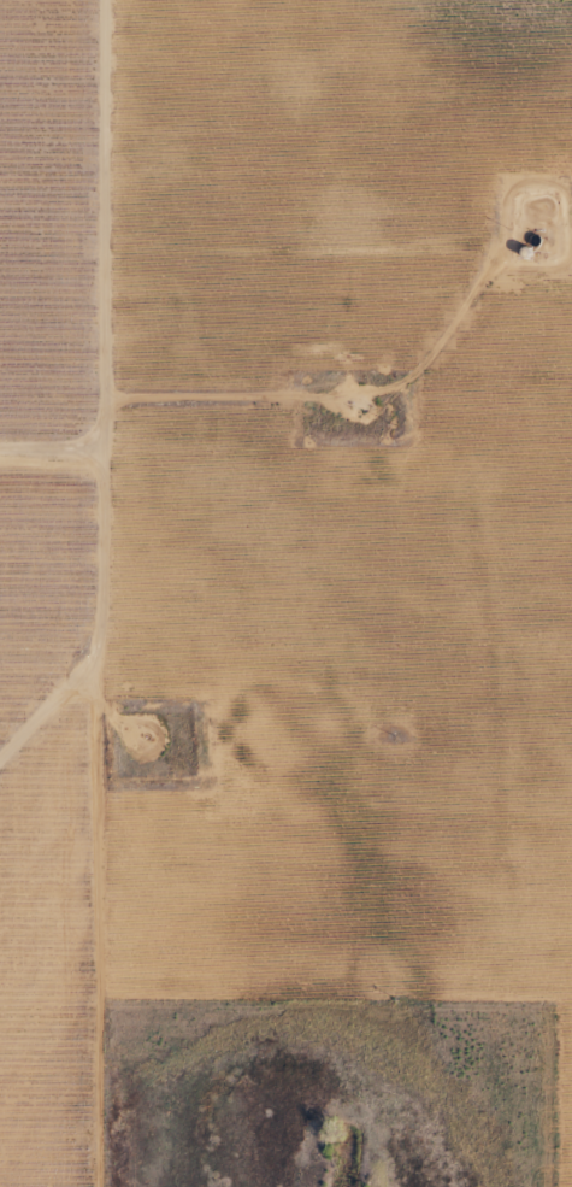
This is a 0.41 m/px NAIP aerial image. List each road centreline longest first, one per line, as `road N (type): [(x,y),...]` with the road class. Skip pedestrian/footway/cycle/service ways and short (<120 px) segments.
road 1 (residential): [(0,669),(43,615),(84,0)]

